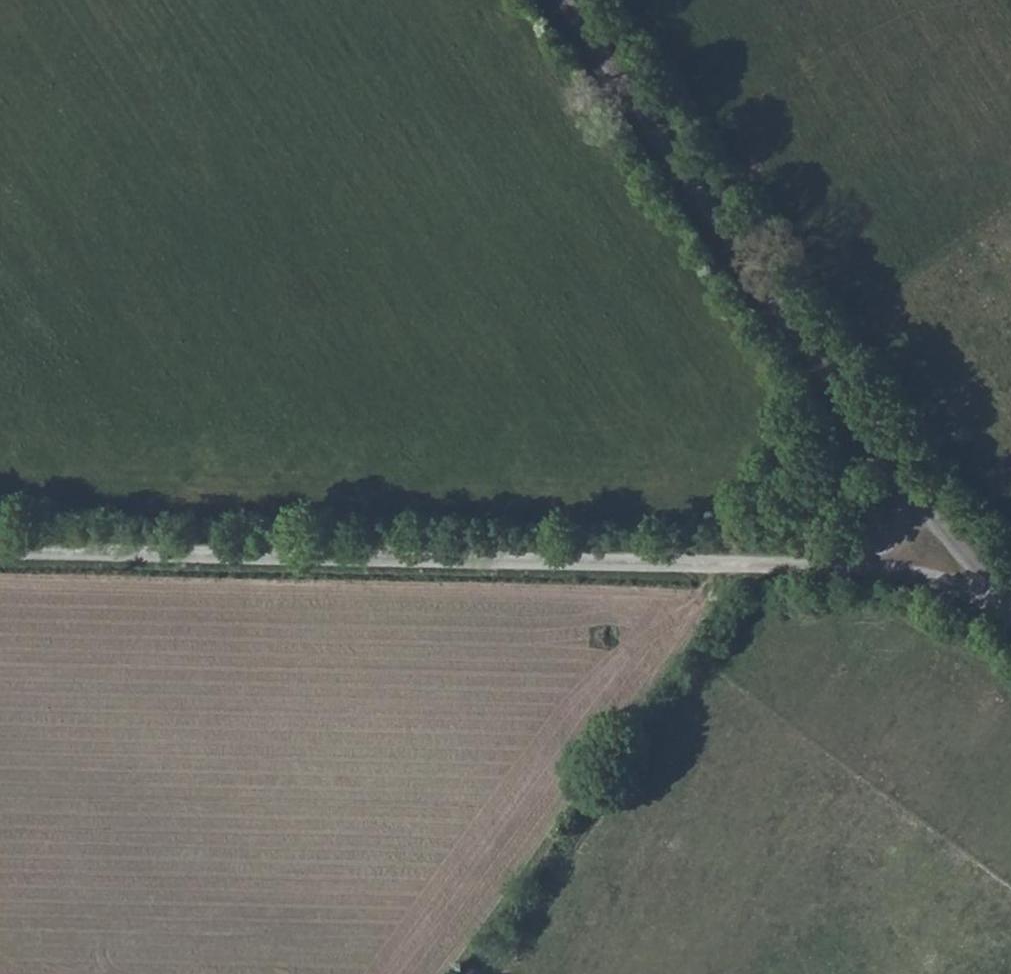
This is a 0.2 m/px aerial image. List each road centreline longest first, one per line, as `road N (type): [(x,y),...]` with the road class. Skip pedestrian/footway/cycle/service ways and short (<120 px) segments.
road 1 (unclassified): [(0,554),(875,567)]
road 2 (unclassified): [(564,0),(918,503)]
road 3 (unclassified): [(875,567),(992,597)]

